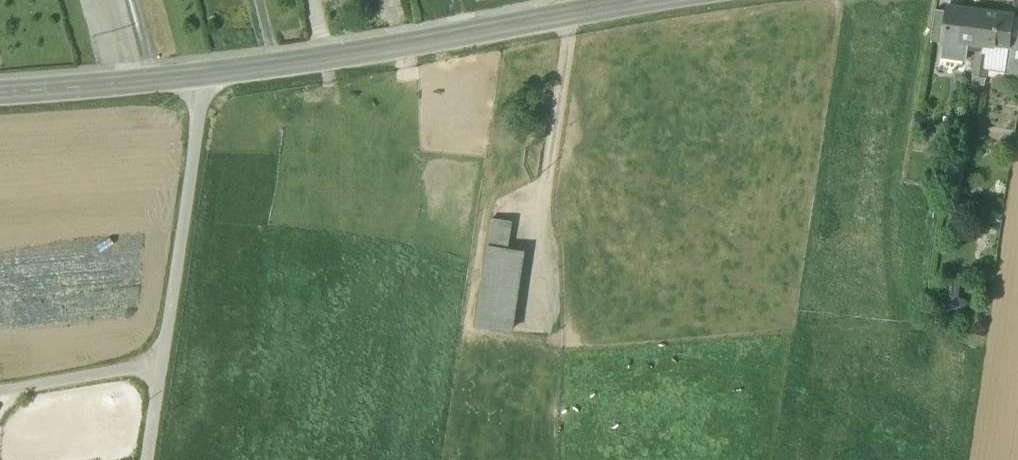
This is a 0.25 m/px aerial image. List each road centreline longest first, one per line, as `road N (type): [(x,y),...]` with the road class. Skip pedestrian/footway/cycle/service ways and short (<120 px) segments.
road 1 (tertiary): [(0,93),(200,76),(661,0)]

